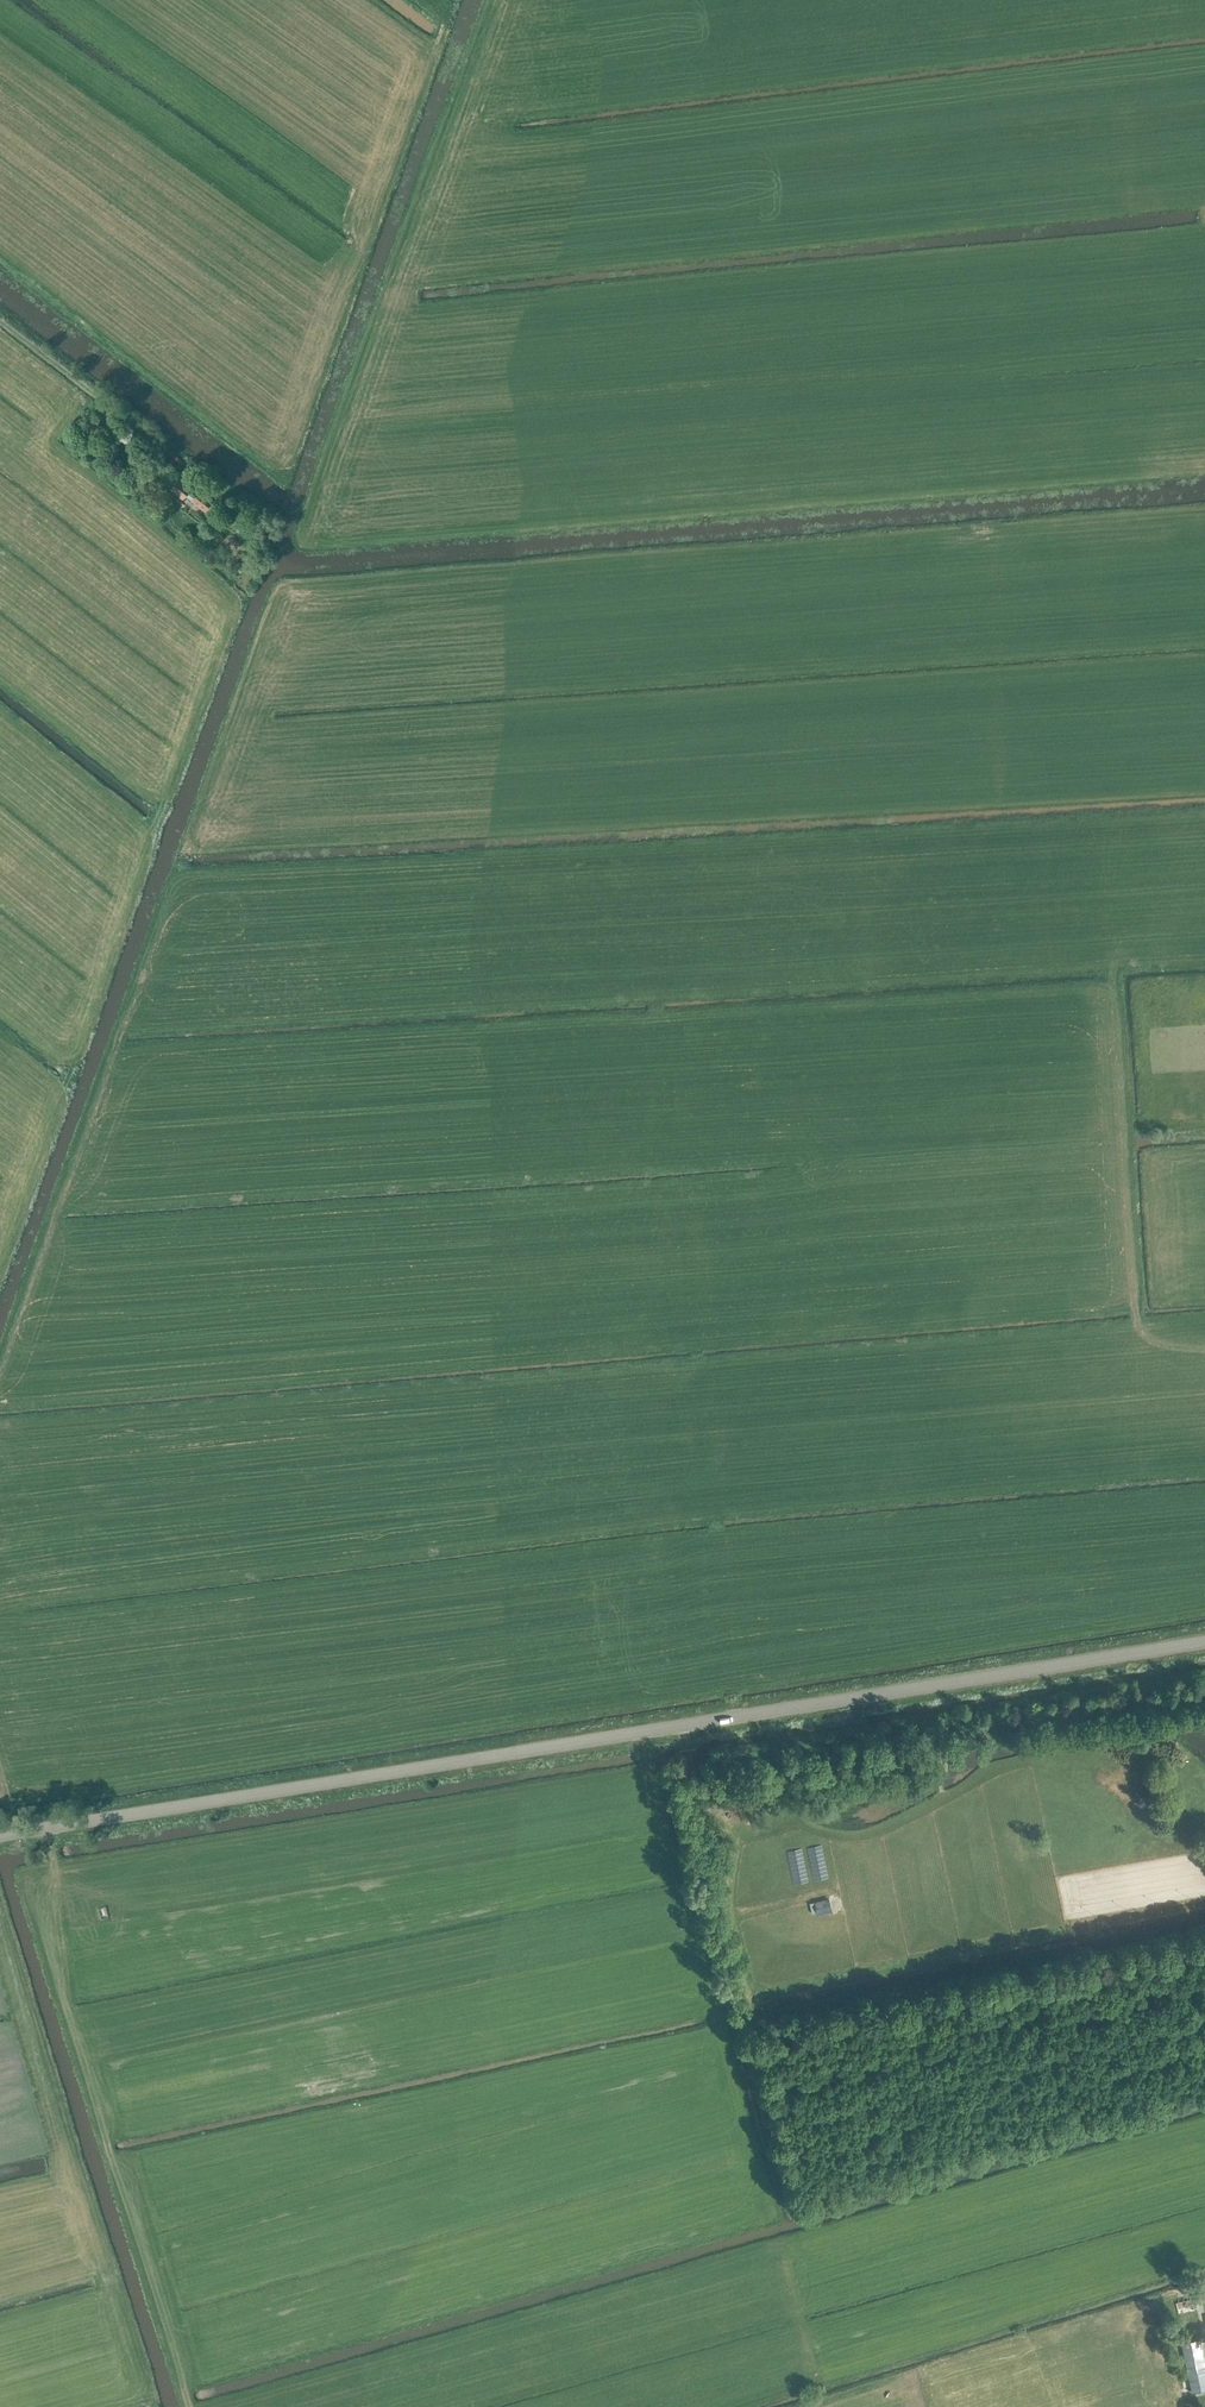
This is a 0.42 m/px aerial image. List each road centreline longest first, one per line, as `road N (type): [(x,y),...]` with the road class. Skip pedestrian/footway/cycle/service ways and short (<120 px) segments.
road 1 (tertiary): [(0,1836),(1204,1643)]

